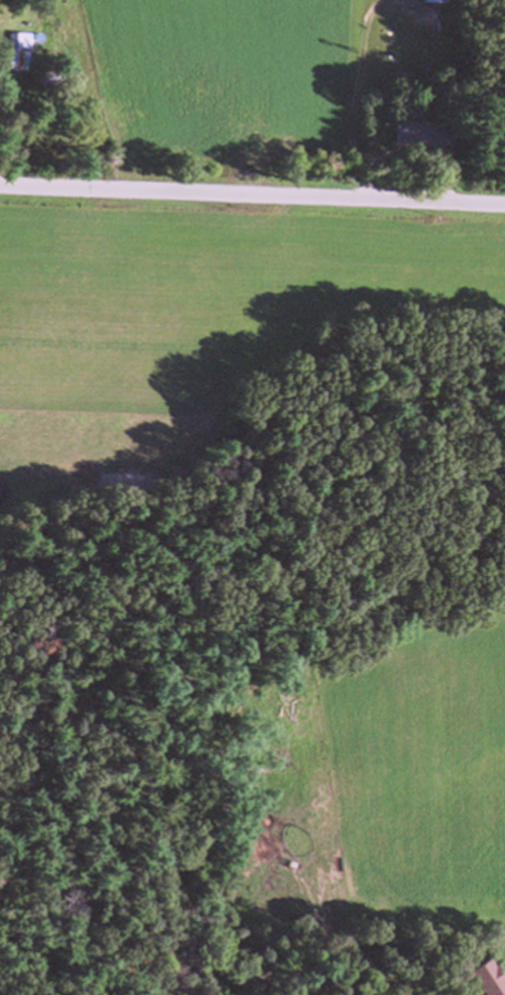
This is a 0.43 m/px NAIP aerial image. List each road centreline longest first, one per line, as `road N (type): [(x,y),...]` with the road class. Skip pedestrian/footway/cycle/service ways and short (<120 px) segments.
road 1 (track): [(0,182),(504,200)]

